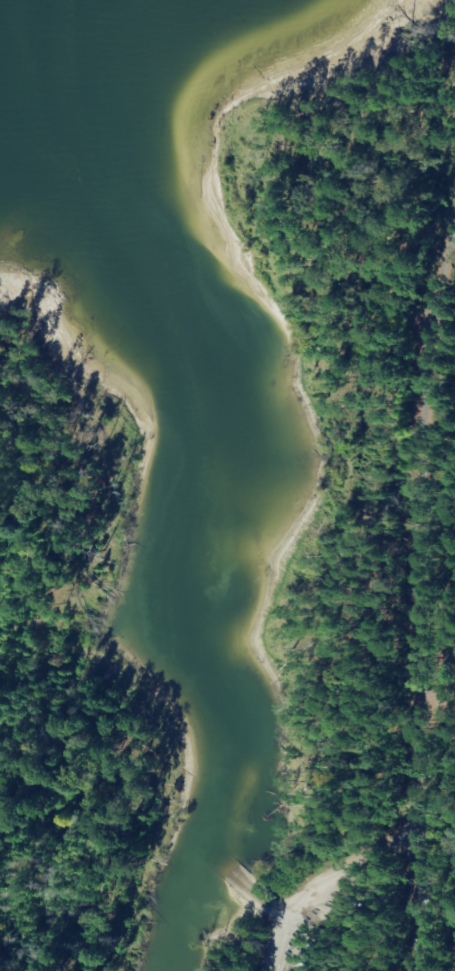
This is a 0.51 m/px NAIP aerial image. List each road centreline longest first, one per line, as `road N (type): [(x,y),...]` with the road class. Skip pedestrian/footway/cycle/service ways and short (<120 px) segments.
road 1 (residential): [(415,970),(410,516),(420,366),(454,218)]
road 2 (residential): [(445,259),(409,244),(392,208),(397,76),(454,52)]
road 3 (residential): [(271,970),(287,927),(409,830)]

